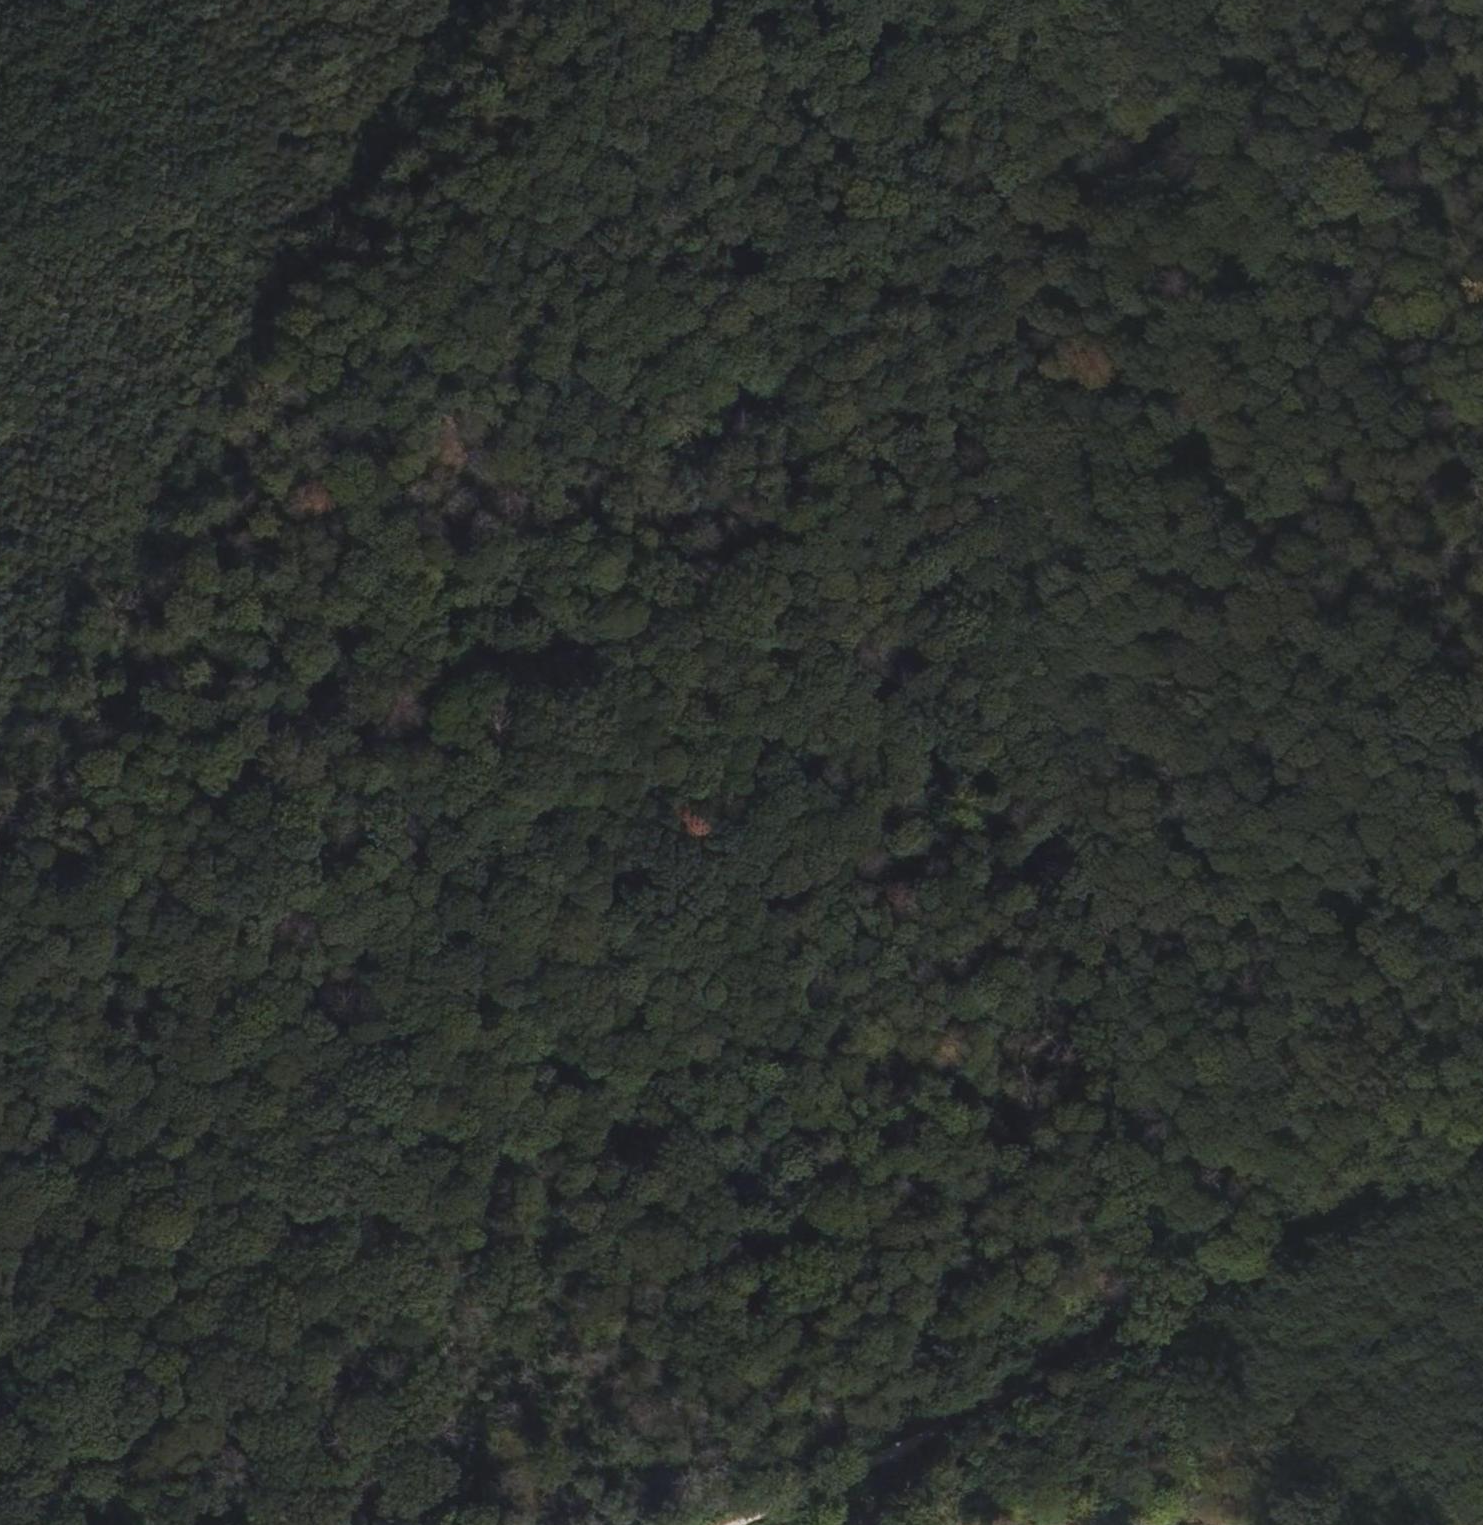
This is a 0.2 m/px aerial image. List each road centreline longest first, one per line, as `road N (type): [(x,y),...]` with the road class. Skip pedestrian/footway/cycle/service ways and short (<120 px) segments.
road 1 (track): [(1482,1168),(1201,1314)]
road 2 (track): [(1201,1314),(924,1438)]
road 3 (track): [(924,1438),(747,1524)]

